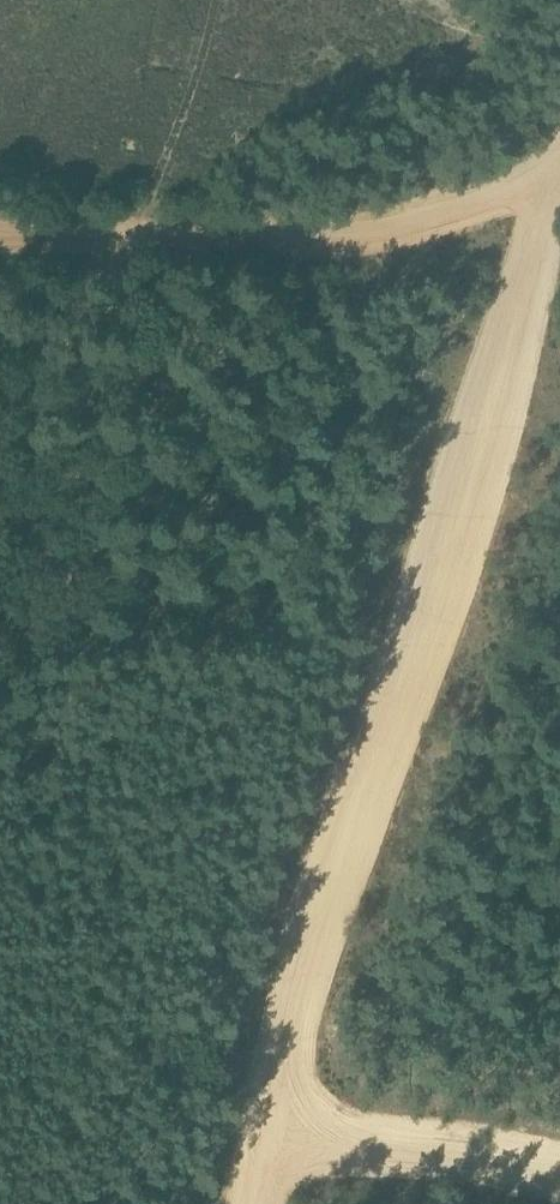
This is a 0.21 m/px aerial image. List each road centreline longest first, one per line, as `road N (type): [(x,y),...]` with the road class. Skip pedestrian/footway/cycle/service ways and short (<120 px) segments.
road 1 (track): [(254,1203),(345,854),(433,622),(559,196)]
road 2 (track): [(0,232),(316,235),(375,228),(559,166)]
road 3 (track): [(272,1123),(559,1173)]

